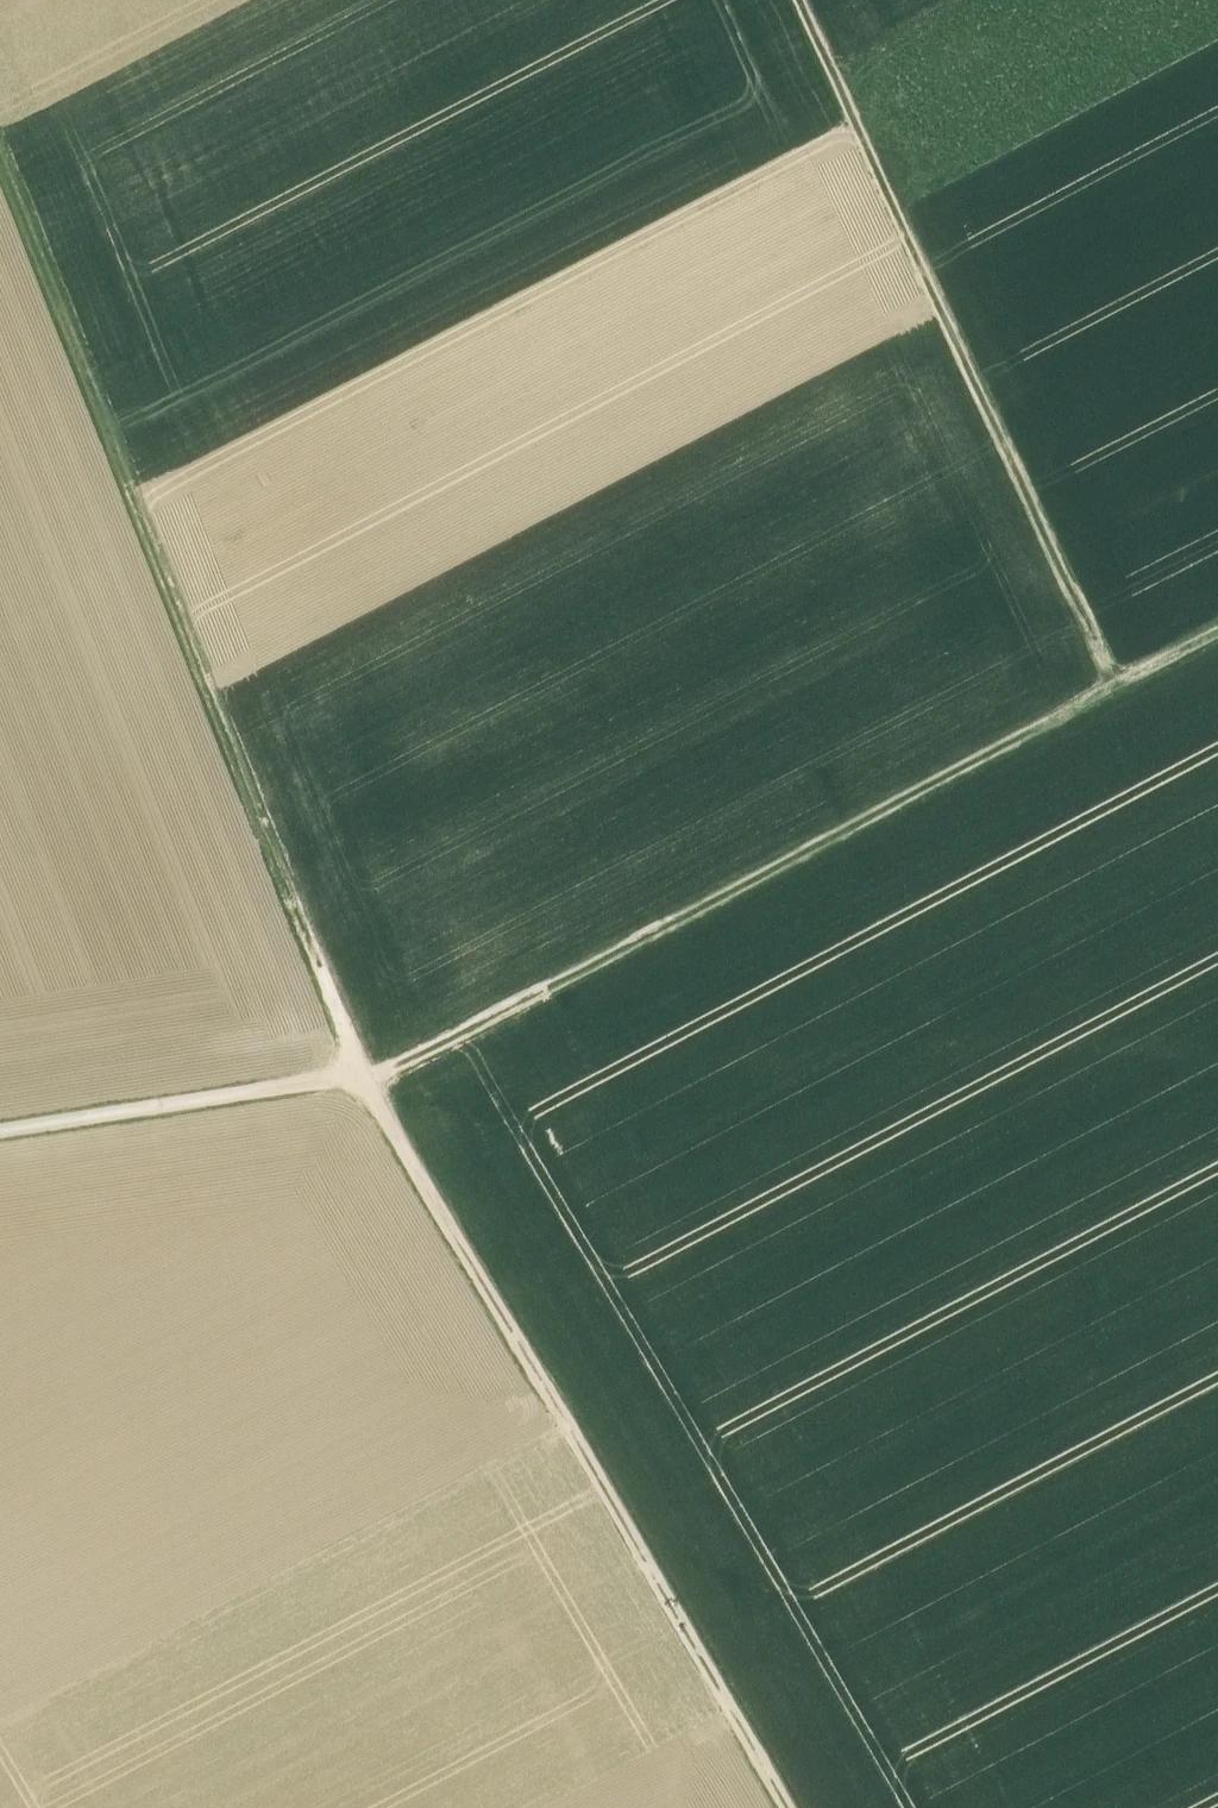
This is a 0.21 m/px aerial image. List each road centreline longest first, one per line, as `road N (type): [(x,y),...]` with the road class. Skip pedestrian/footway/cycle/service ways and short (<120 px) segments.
road 1 (track): [(1217,627),(368,1083),(0,153)]
road 2 (track): [(0,1133),(310,1084),(368,1083),(784,1807)]
road 3 (track): [(1108,683),(800,0)]

